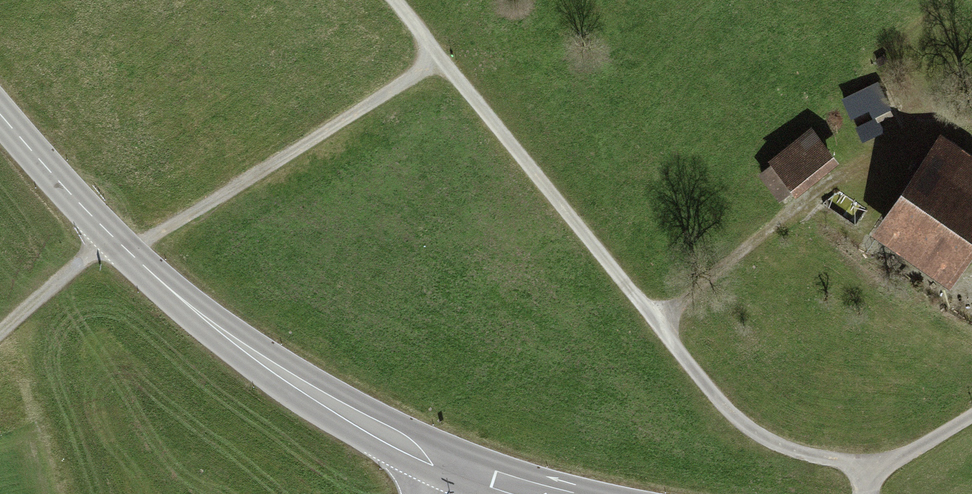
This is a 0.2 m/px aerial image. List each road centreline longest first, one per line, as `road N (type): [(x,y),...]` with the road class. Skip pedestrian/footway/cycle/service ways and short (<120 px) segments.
road 1 (tertiary): [(481,476),(340,409),(216,327),(109,236),(0,111)]
road 2 (track): [(442,61),(743,424),(792,450),(865,467)]
road 3 (track): [(442,61),(126,252)]
road 4 (track): [(0,335),(109,236)]

